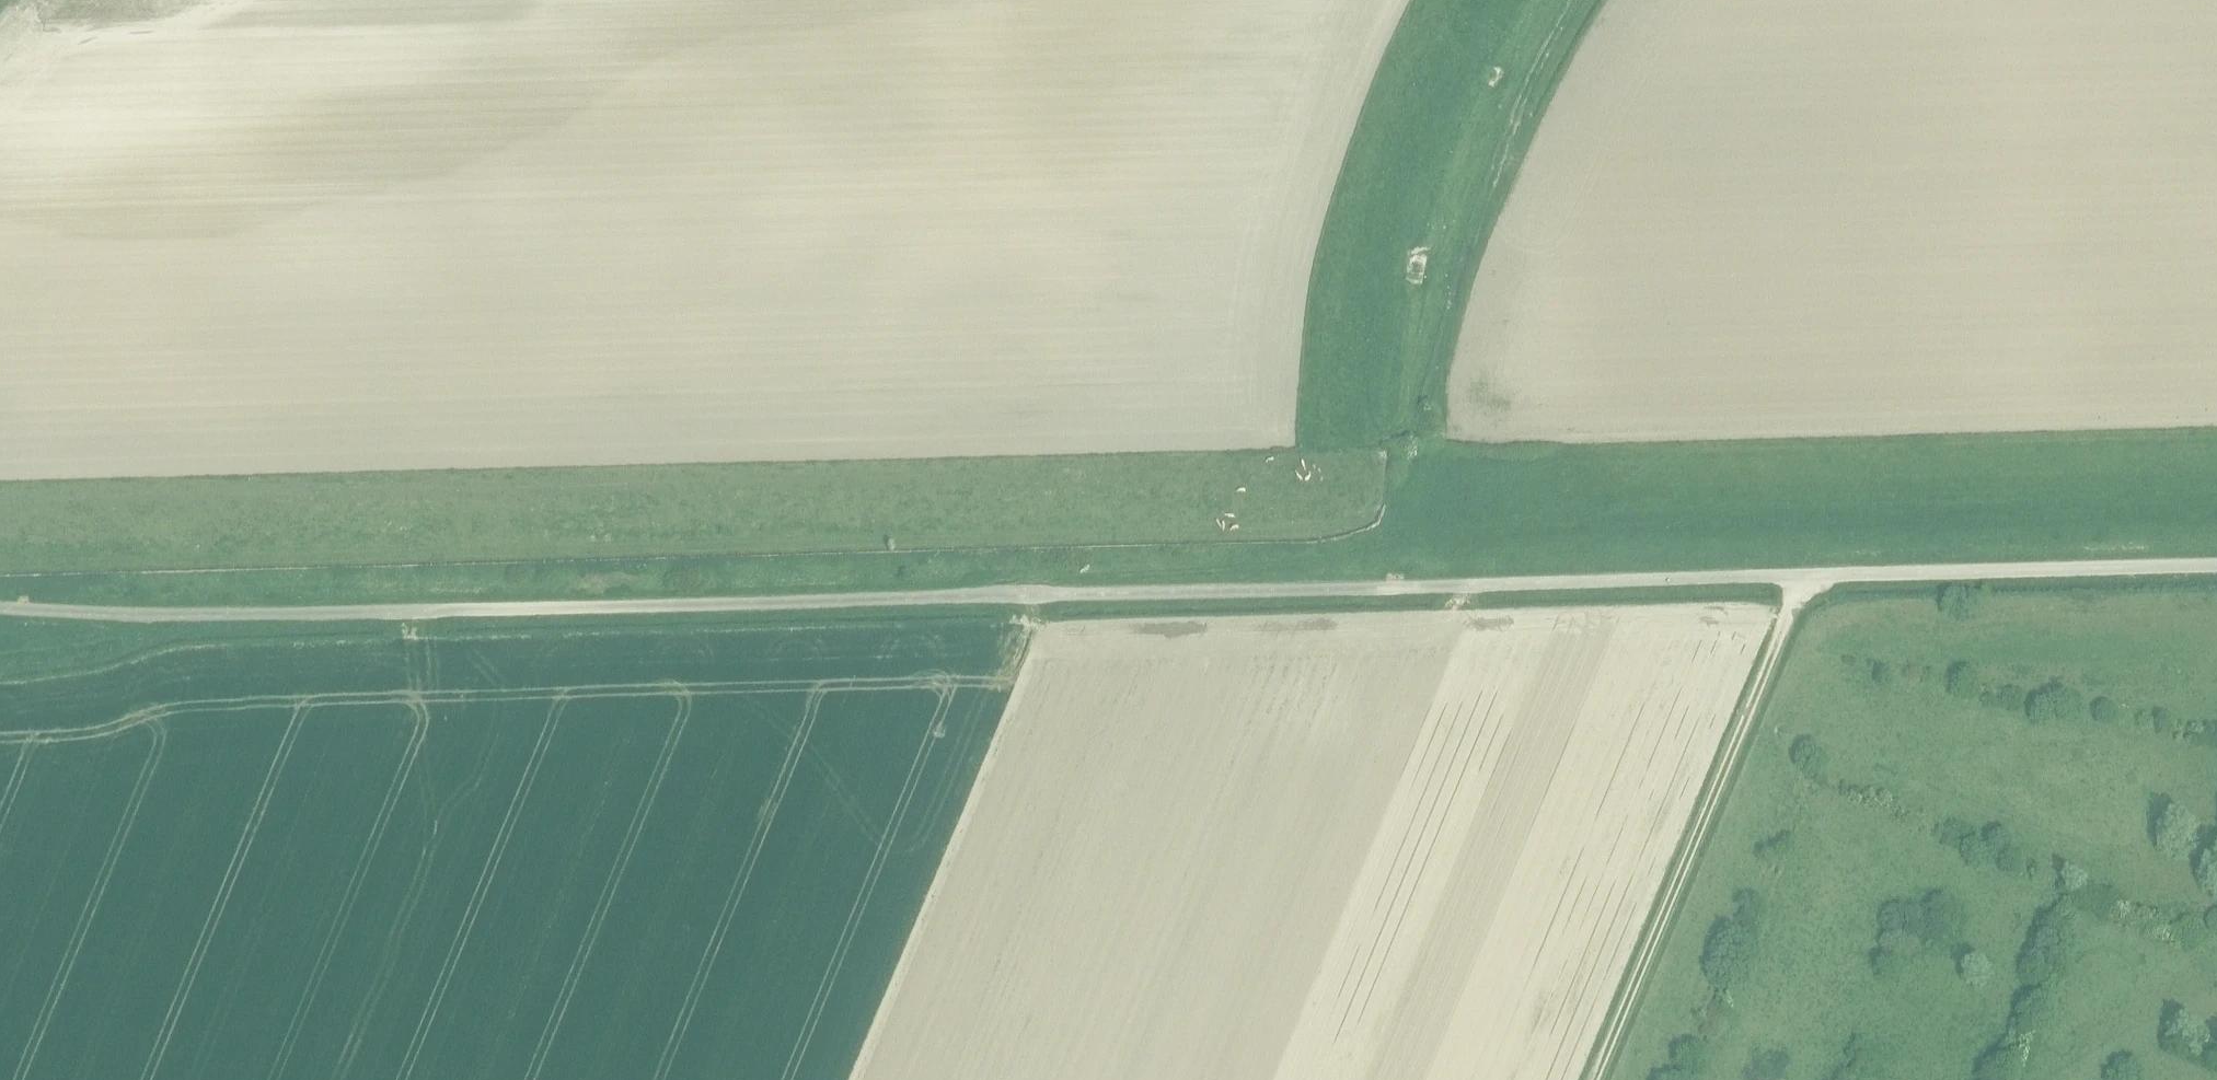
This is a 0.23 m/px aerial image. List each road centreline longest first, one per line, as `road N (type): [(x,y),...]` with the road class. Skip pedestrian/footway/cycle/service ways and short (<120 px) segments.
road 1 (unclassified): [(0,607),(206,614),(2216,561)]
road 2 (track): [(1591,1079),(1803,573)]

